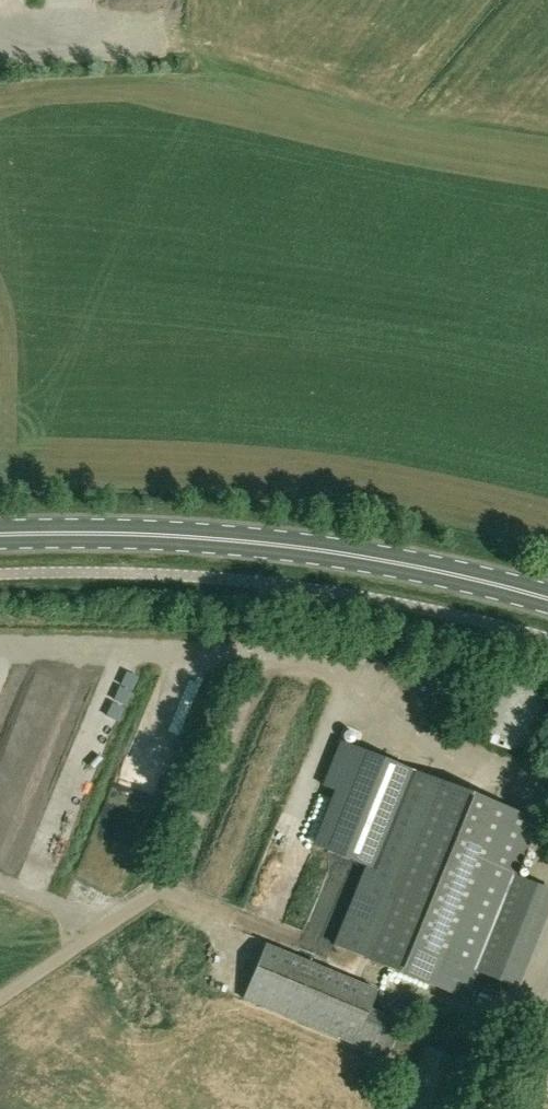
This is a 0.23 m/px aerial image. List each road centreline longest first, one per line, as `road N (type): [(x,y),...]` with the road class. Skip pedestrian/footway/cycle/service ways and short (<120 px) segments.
road 1 (track): [(521,1027),(174,893),(126,912),(0,997)]
road 2 (primary): [(547,599),(387,561),(248,542),(0,535)]

